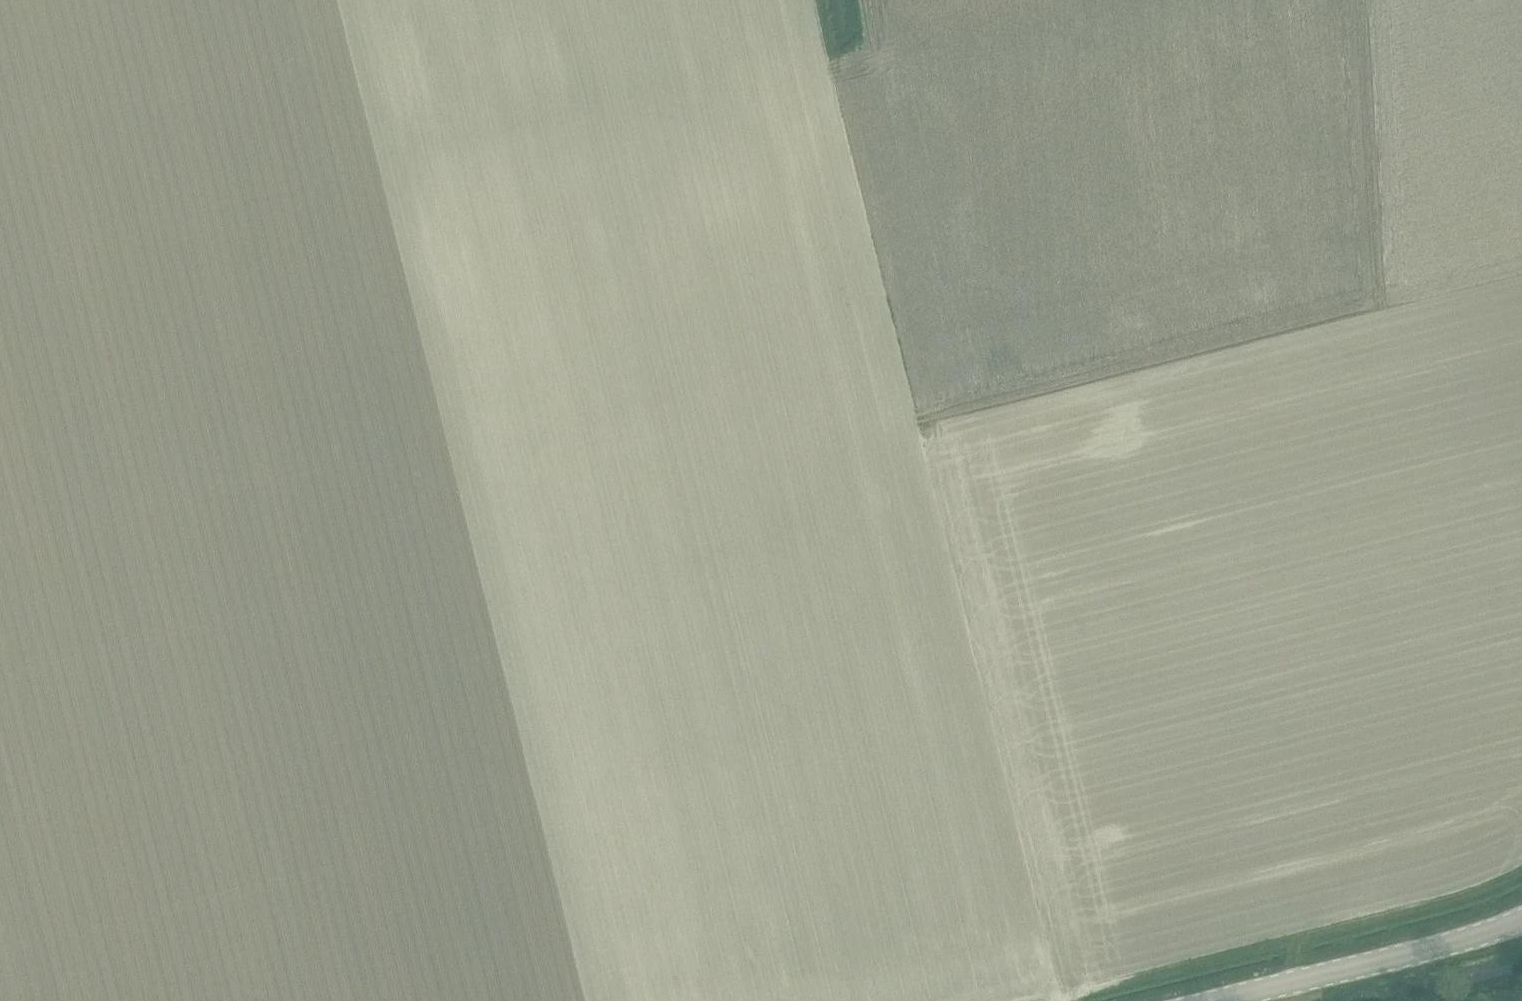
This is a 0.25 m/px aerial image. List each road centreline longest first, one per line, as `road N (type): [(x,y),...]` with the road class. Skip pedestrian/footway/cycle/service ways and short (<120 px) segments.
road 1 (secondary): [(1237,1000),(1521,922)]

